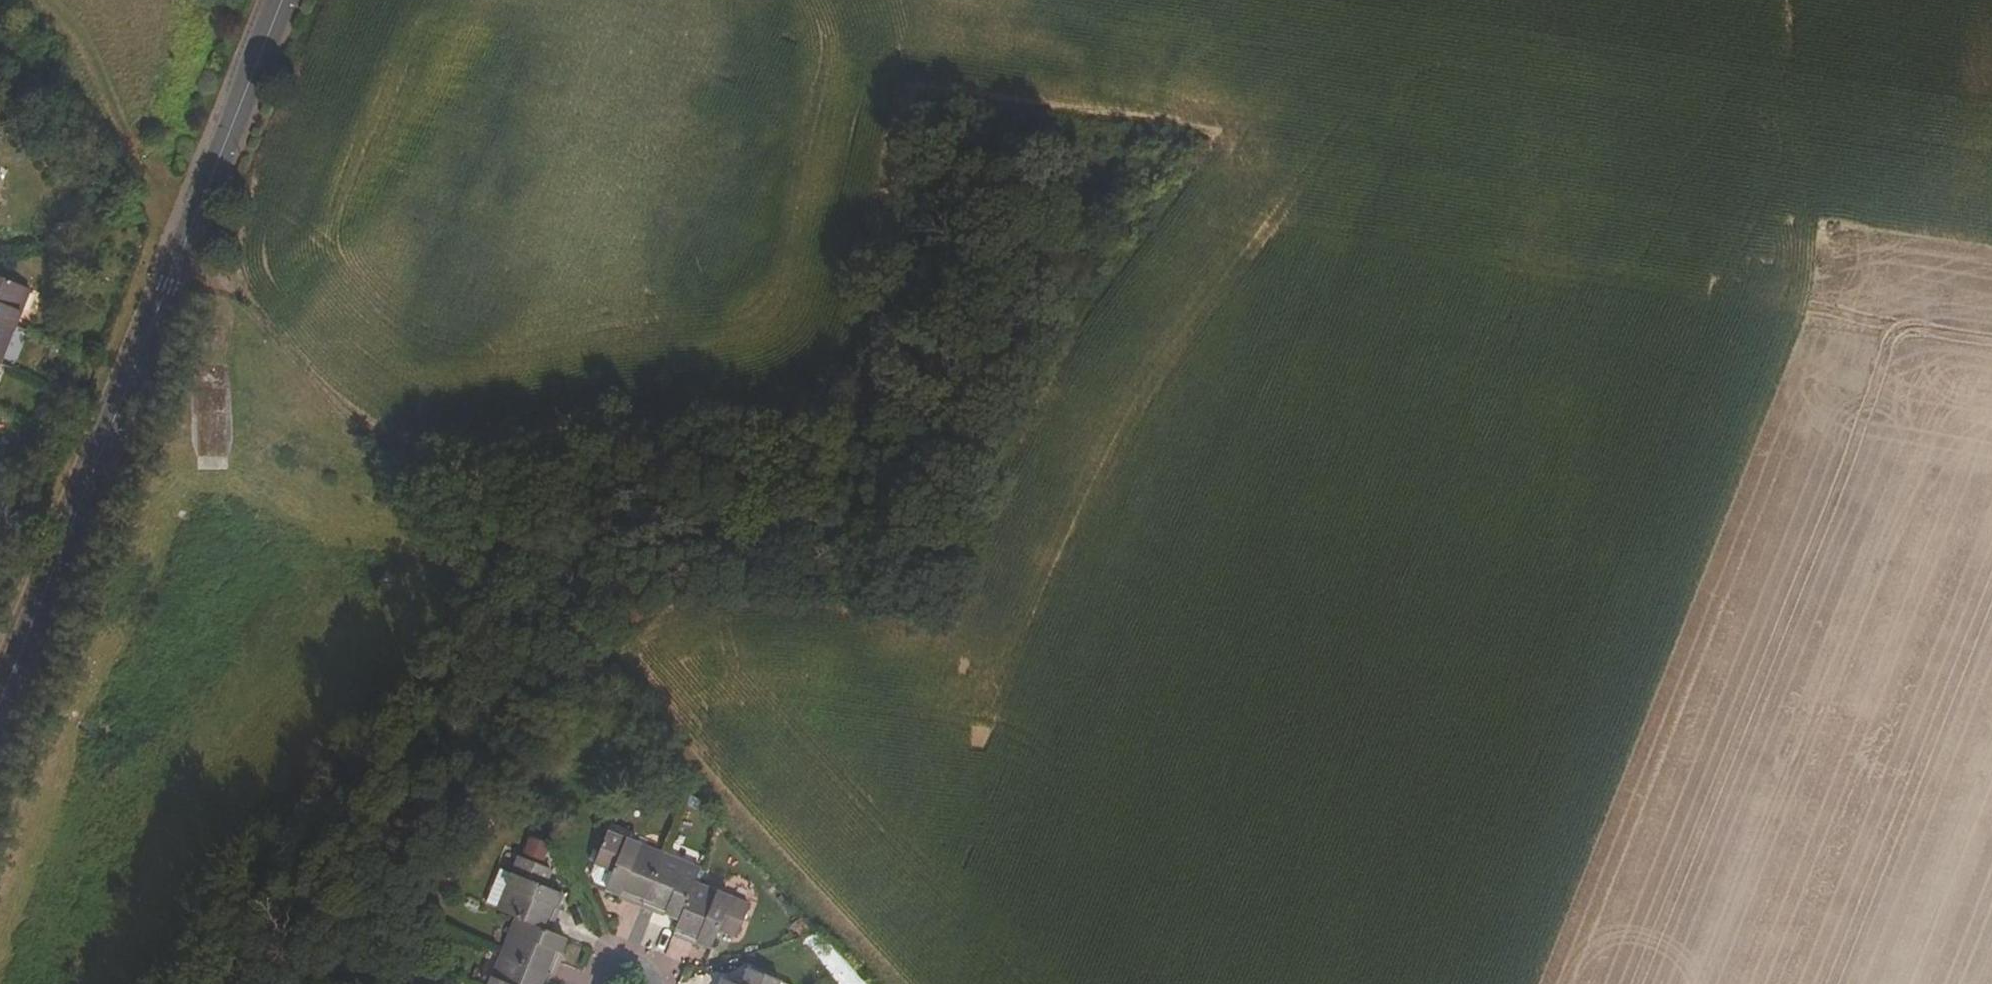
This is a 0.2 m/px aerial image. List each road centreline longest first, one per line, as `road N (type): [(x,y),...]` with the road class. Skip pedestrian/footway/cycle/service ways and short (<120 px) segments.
road 1 (tertiary): [(281,0),(0,685)]

